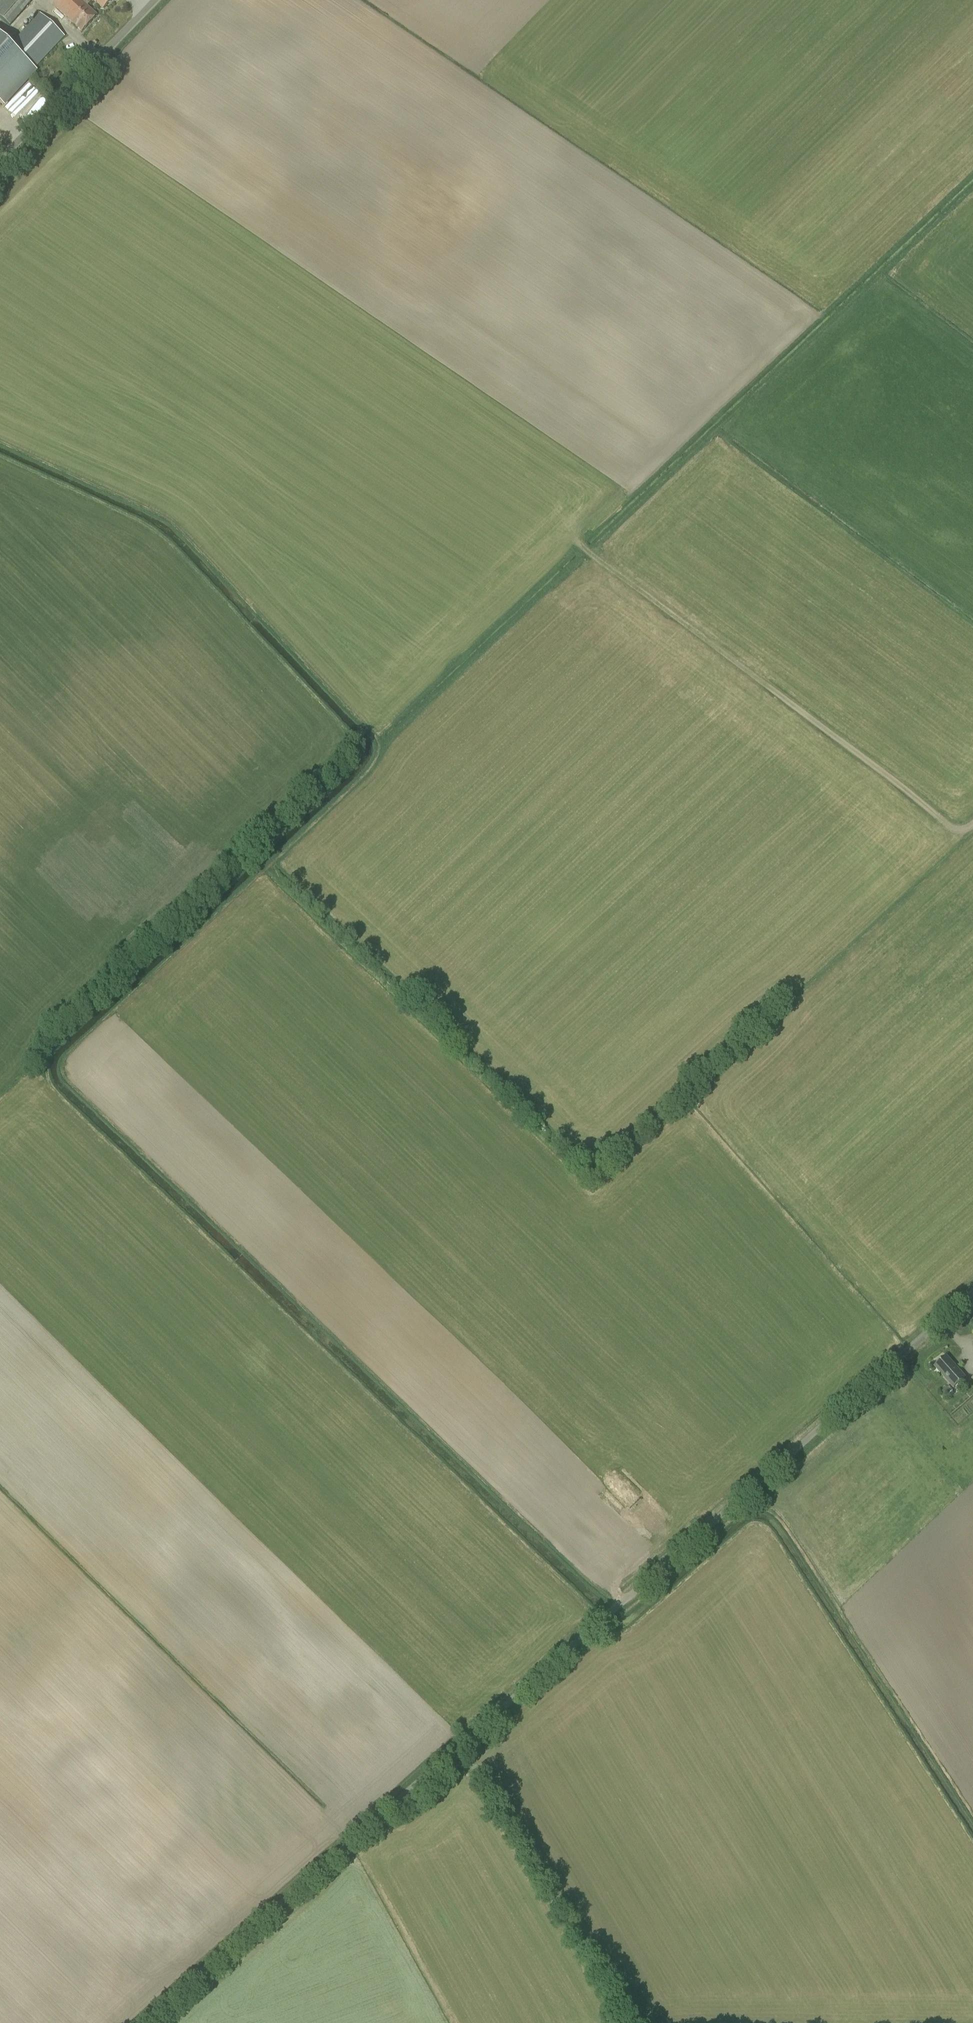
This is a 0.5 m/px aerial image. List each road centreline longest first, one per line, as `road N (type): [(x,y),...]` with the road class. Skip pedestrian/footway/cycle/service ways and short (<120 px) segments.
road 1 (unclassified): [(138,2022),(972,1291)]
road 2 (unclassified): [(0,167),(159,0)]

